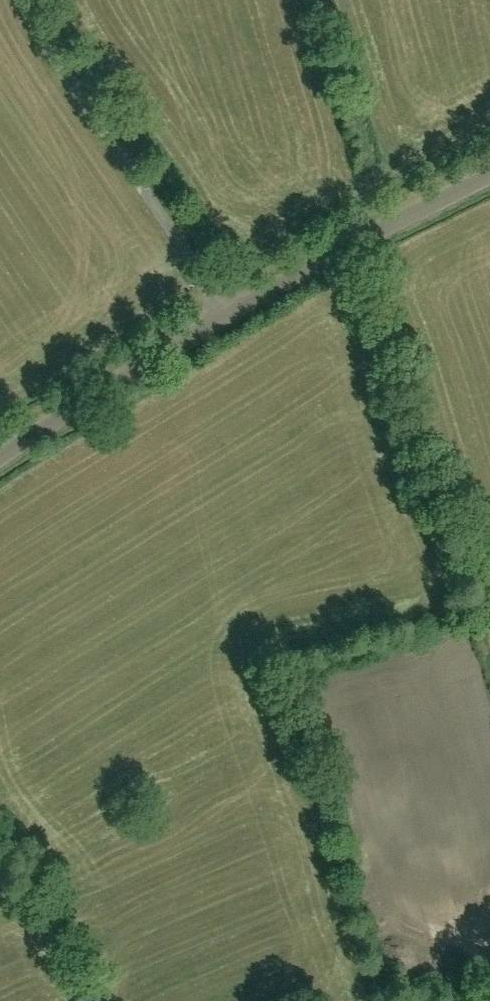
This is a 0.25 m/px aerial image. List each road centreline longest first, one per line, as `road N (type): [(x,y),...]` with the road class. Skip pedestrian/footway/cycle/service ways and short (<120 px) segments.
road 1 (unclassified): [(230,314),(20,0)]
road 2 (unclassified): [(230,314),(489,174)]
road 3 (unclassified): [(0,454),(230,314)]

